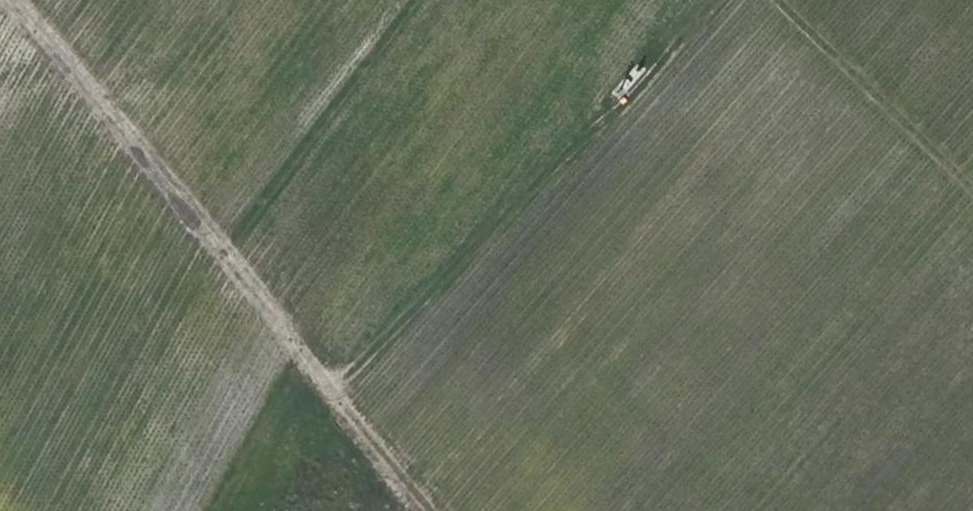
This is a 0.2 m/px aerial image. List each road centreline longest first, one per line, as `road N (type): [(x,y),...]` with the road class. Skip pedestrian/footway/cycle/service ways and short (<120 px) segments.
road 1 (track): [(13,0),(426,510)]
road 2 (track): [(777,0),(972,190)]

